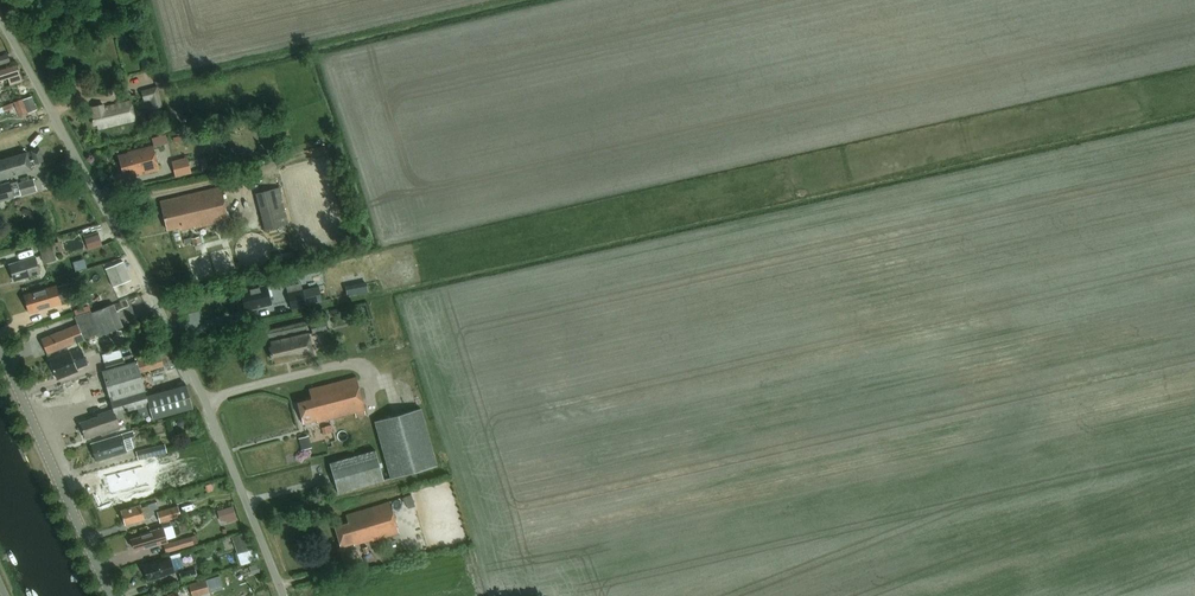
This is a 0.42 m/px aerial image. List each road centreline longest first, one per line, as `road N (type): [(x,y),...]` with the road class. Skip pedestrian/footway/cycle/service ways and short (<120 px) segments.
road 1 (residential): [(0,19),(180,350),(284,595)]
road 2 (tertiary): [(111,595),(0,350)]

